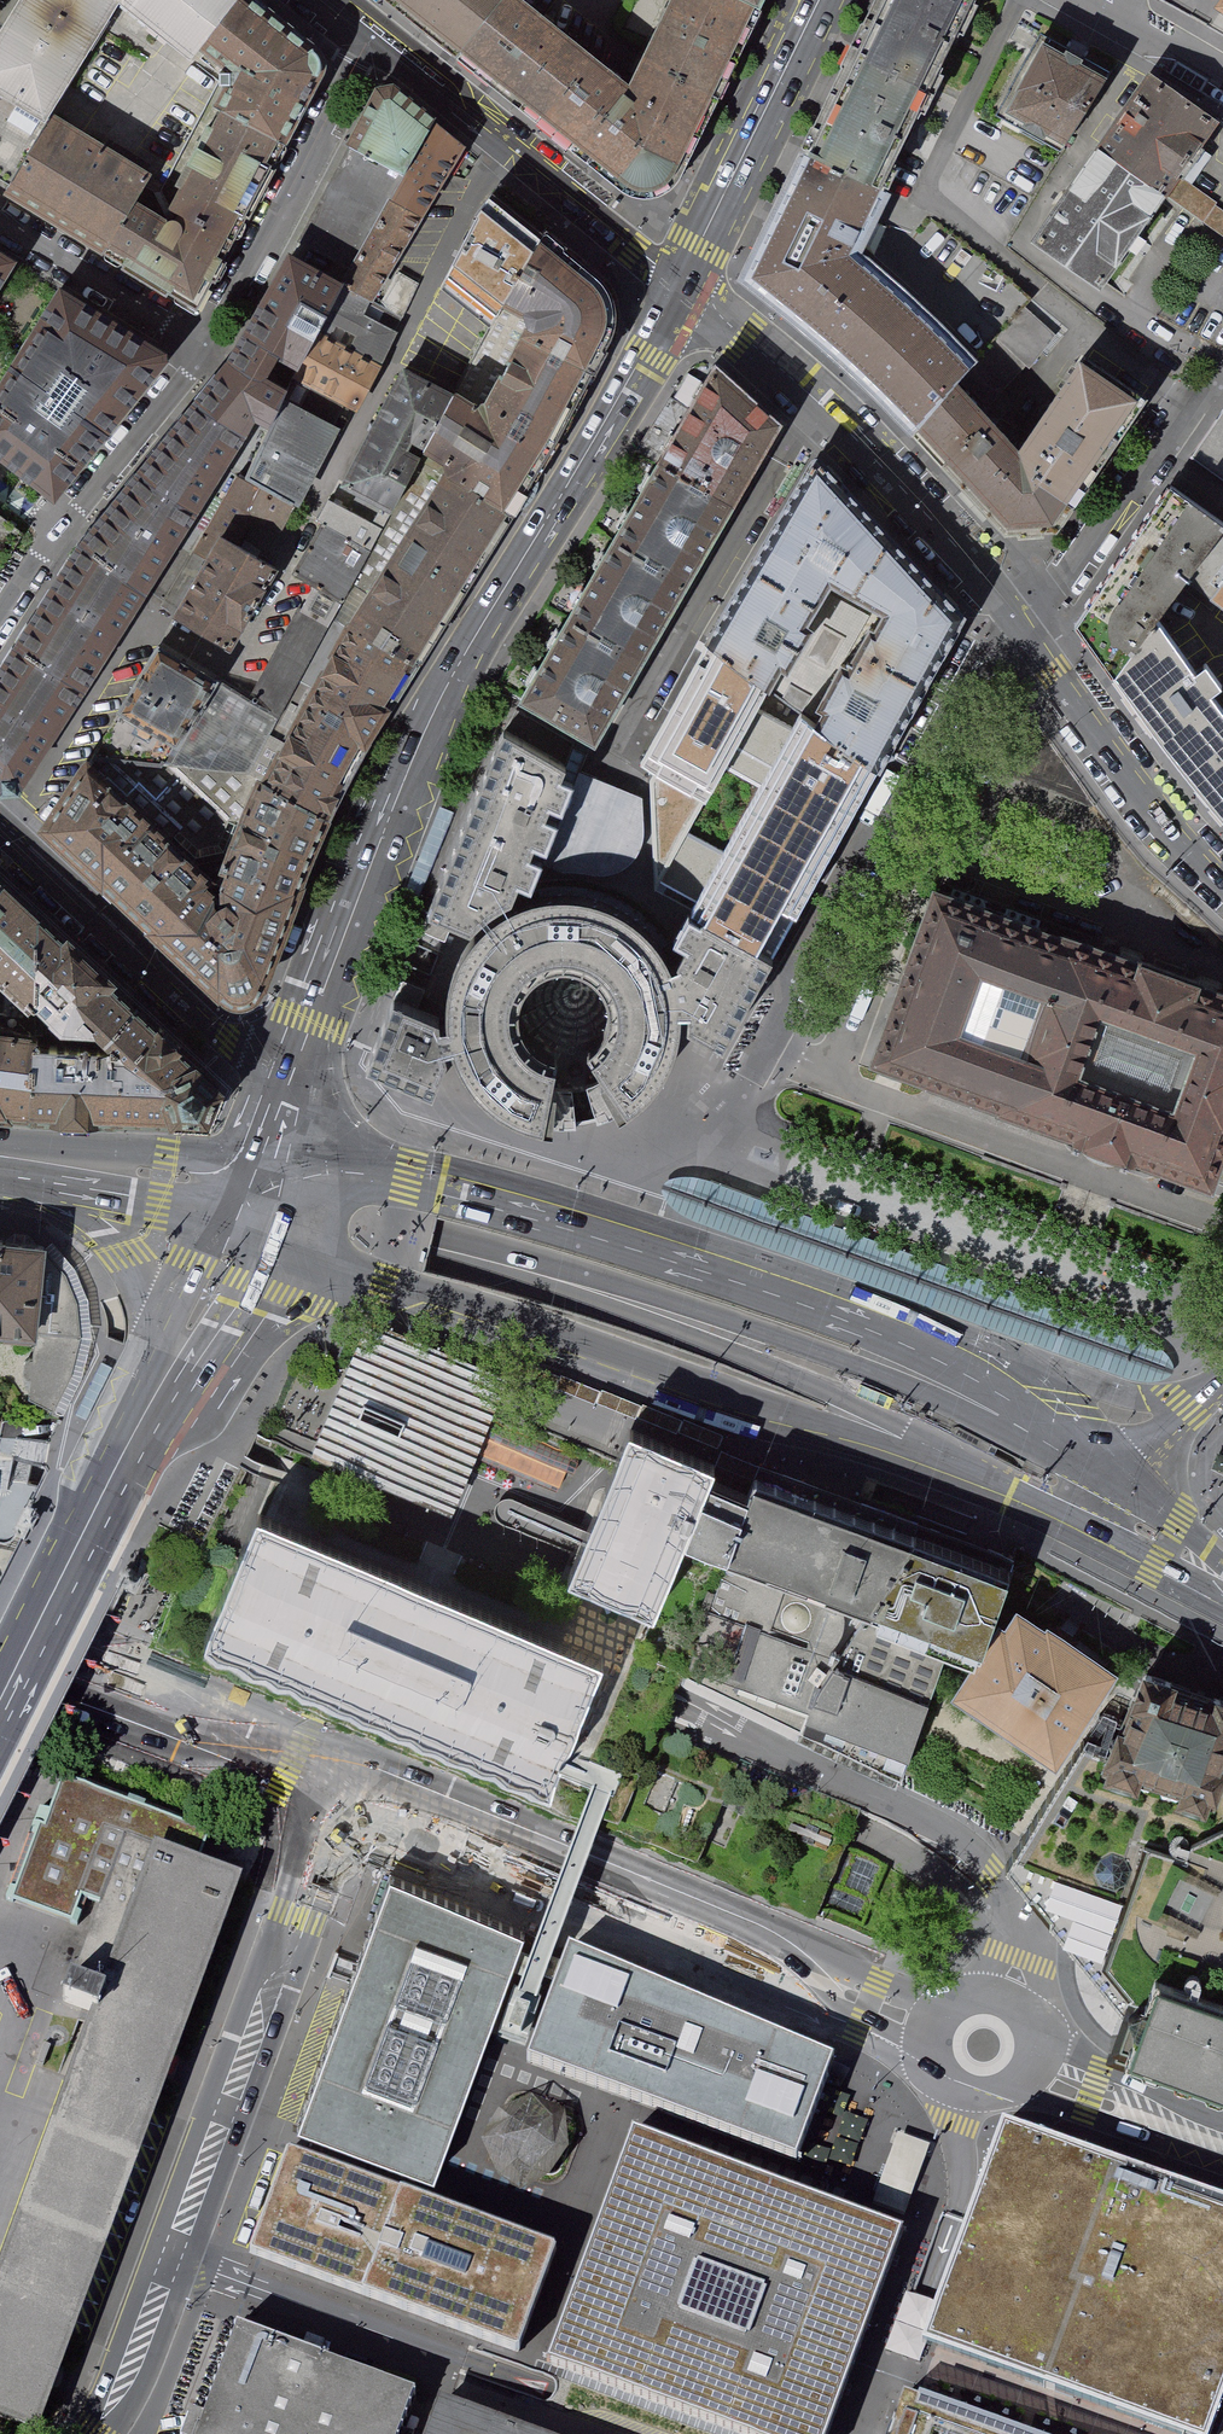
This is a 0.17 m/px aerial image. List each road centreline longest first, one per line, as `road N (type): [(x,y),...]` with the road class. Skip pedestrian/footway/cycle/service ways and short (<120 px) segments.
road 1 (primary): [(1116,1520),(1079,1443),(968,1364),(914,1339),(660,1249),(408,1181),(331,1176),(265,1195)]
road 2 (primary): [(265,1195),(311,1250),(382,1287),(879,1451),(1032,1514),(1116,1520)]
road 3 (secondary): [(301,1076),(426,728),(685,294)]
road 4 (secondary): [(450,1257),(746,1350),(1116,1520)]
road 5 (residential): [(369,39),(204,355),(0,623)]
road 6 (tertiary): [(98,2433),(210,2168),(340,1812)]
road 7 (residential): [(744,1077),(1010,617)]
road 8 (residential): [(685,294),(863,448),(1010,617)]
road 9 (secondary): [(450,1257),(0,1195)]
road 10 (tertiary): [(340,1812),(362,1758),(131,1659),(0,1614)]
road 11 (residential): [(369,39),(685,294)]
road 12 (residential): [(301,1076),(225,1039),(0,835)]
road 13 (tertiary): [(0,1679),(77,1701),(340,1812)]
road 14 (residential): [(1010,617),(1125,777),(1222,885)]
road 15 (secondary): [(156,1398),(0,1701)]
road 16 (secondary): [(685,294),(824,0)]
road 17 (residential): [(1222,380),(1063,581),(1010,617)]
road 18 (secondary): [(0,1186),(127,1255),(151,1297),(156,1398)]
road 19 (primary): [(0,1168),(265,1195)]
road 20 (secondary): [(265,1195),(156,1398)]
road 21 (residential): [(1222,1374),(1186,1409),(1116,1520)]
road 22 (residential): [(1222,72),(1070,0)]
road 23 (secondary): [(265,1195),(301,1076)]
road 24 (primary): [(1116,1520),(1222,1582)]

